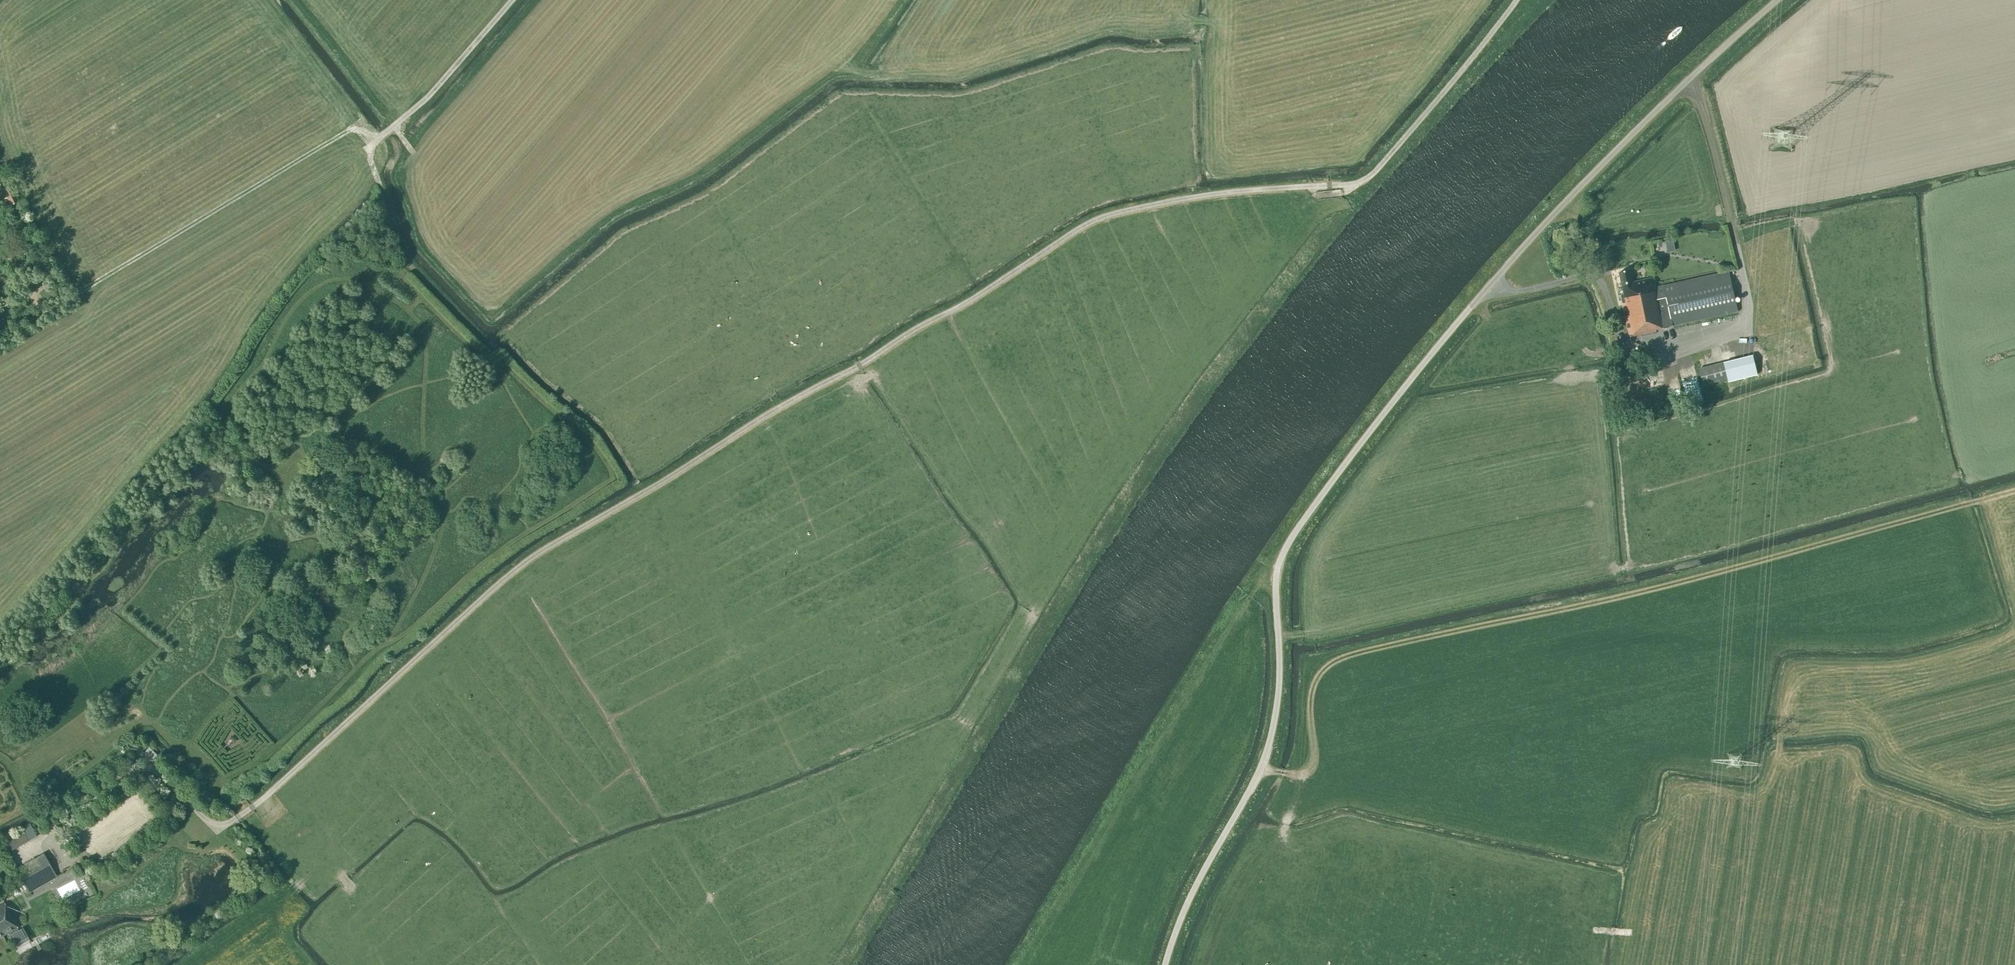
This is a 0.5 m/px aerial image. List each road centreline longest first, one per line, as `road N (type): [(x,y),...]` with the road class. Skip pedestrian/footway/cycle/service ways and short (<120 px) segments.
road 1 (unclassified): [(1783,0),(1686,84),(1509,263),(1368,431),(1292,538),(1277,571),(1279,674),(1268,745),(1195,888),(1165,964)]
road 2 (track): [(1686,84),(1706,121),(1741,269)]
road 3 (track): [(374,140),(370,150),(396,242),(423,278)]

